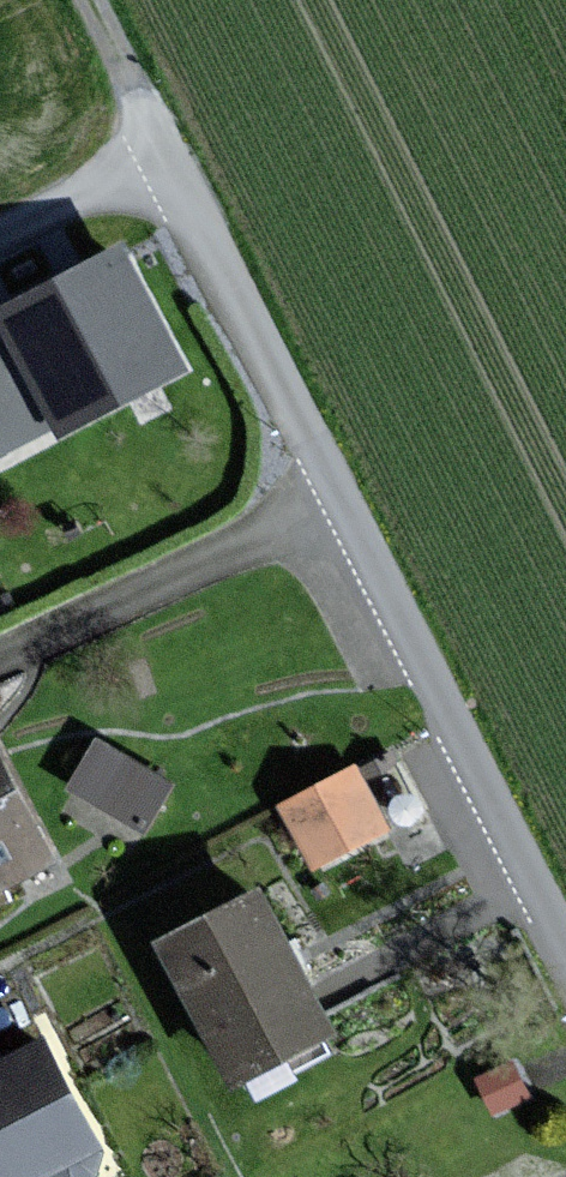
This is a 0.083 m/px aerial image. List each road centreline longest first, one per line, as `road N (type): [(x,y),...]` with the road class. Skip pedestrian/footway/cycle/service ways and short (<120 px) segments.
road 1 (residential): [(0,243),(64,210),(112,199),(154,210),(215,247),(565,955)]
road 2 (track): [(92,0),(215,247)]

